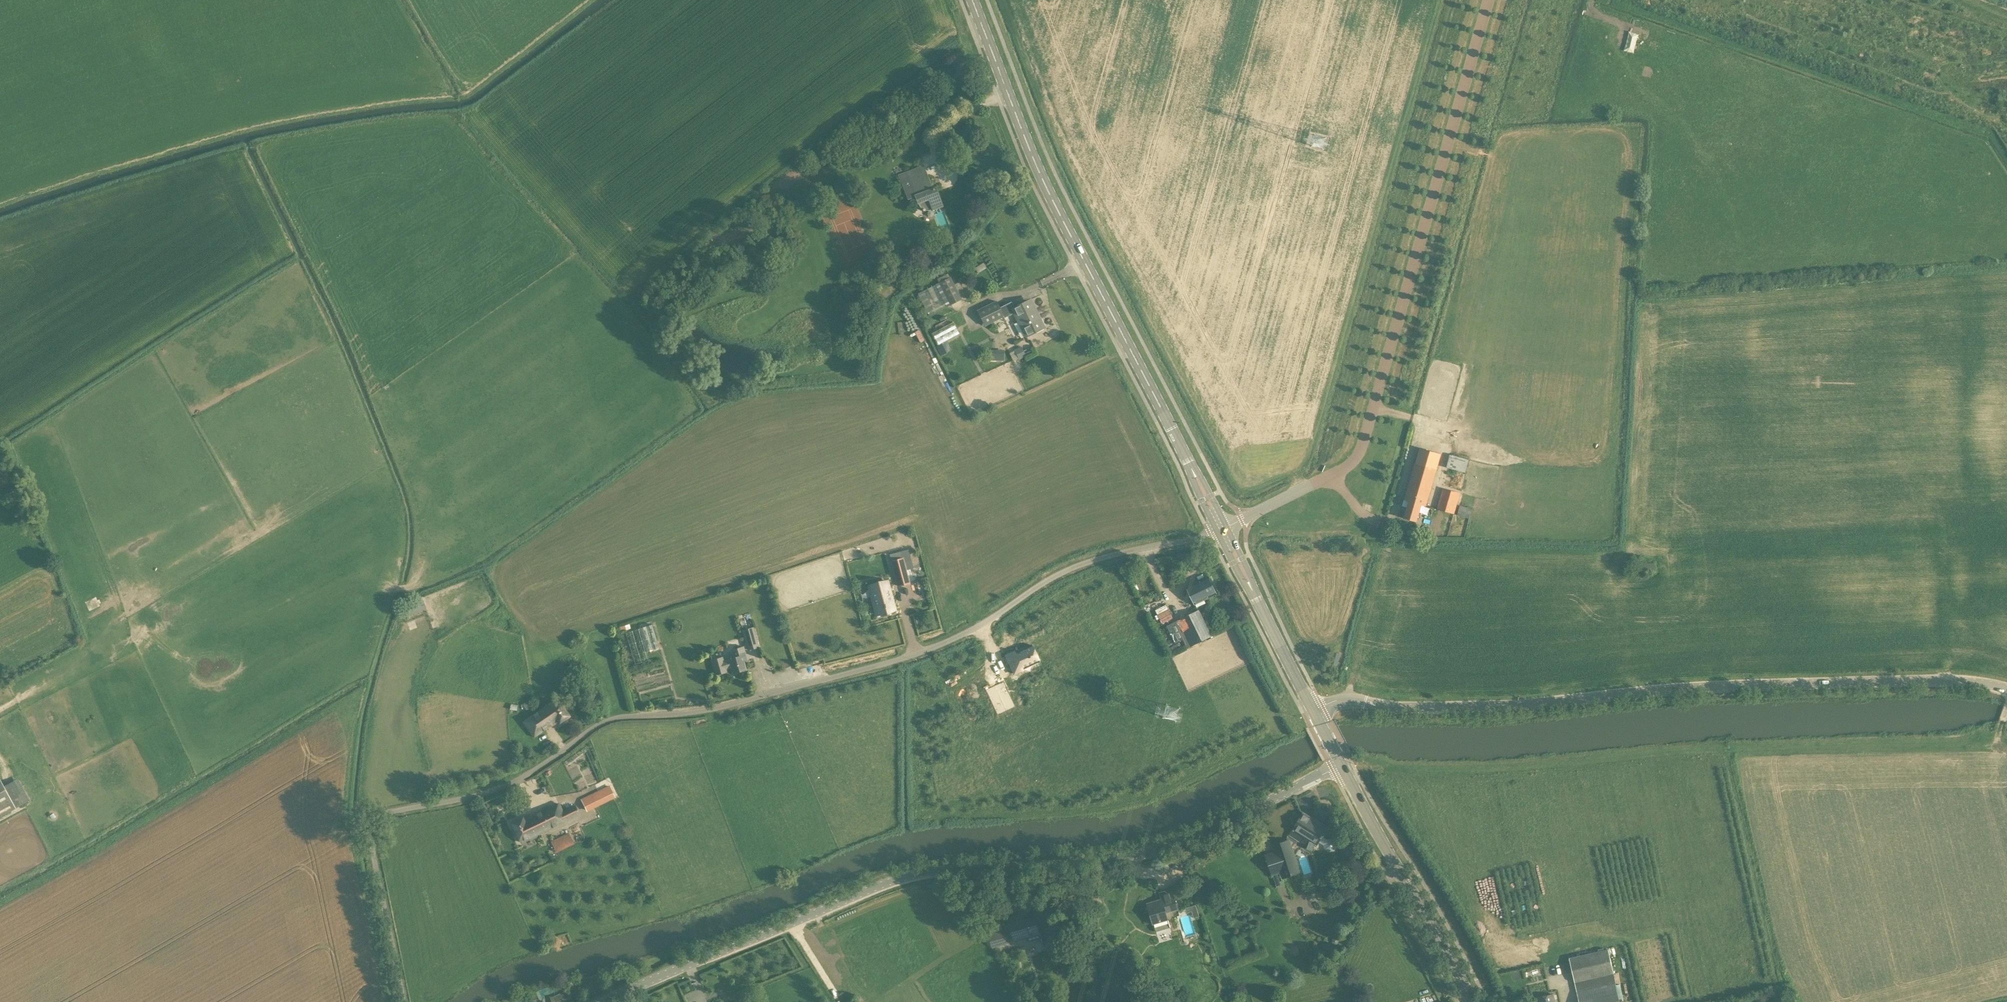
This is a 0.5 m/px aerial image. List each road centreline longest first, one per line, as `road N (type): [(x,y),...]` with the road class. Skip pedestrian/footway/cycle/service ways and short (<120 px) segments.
road 1 (unclassified): [(402,1001),(372,847),(380,819),(517,780),(607,720),(726,705),(892,661),(983,623),(1081,564),(1222,530)]
road 2 (tertiary): [(603,1001),(888,882),(1182,844),(1341,766)]
road 3 (tertiary): [(2006,687),(1948,680),(1711,686),(1486,707),(1390,708),(1350,699),(1313,712)]
road 4 (unclassified): [(1222,530),(1357,458),(1489,0)]
road 5 (tertiary): [(1222,530),(1042,178),(972,0)]
road 6 (tertiary): [(1473,1001),(1341,766)]
road 7 (tertiary): [(1313,712),(1222,530)]

